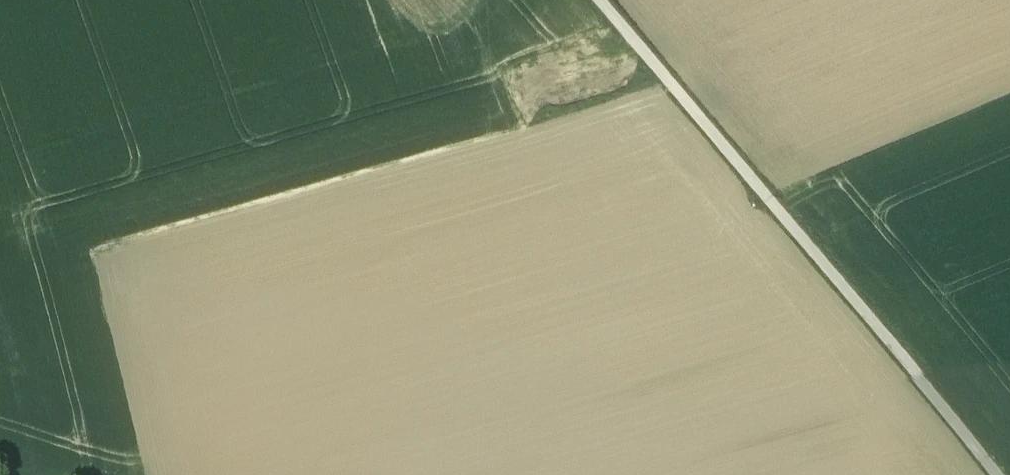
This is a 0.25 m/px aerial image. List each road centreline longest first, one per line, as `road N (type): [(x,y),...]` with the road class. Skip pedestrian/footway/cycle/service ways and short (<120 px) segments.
road 1 (track): [(603,0),(1004,474)]

